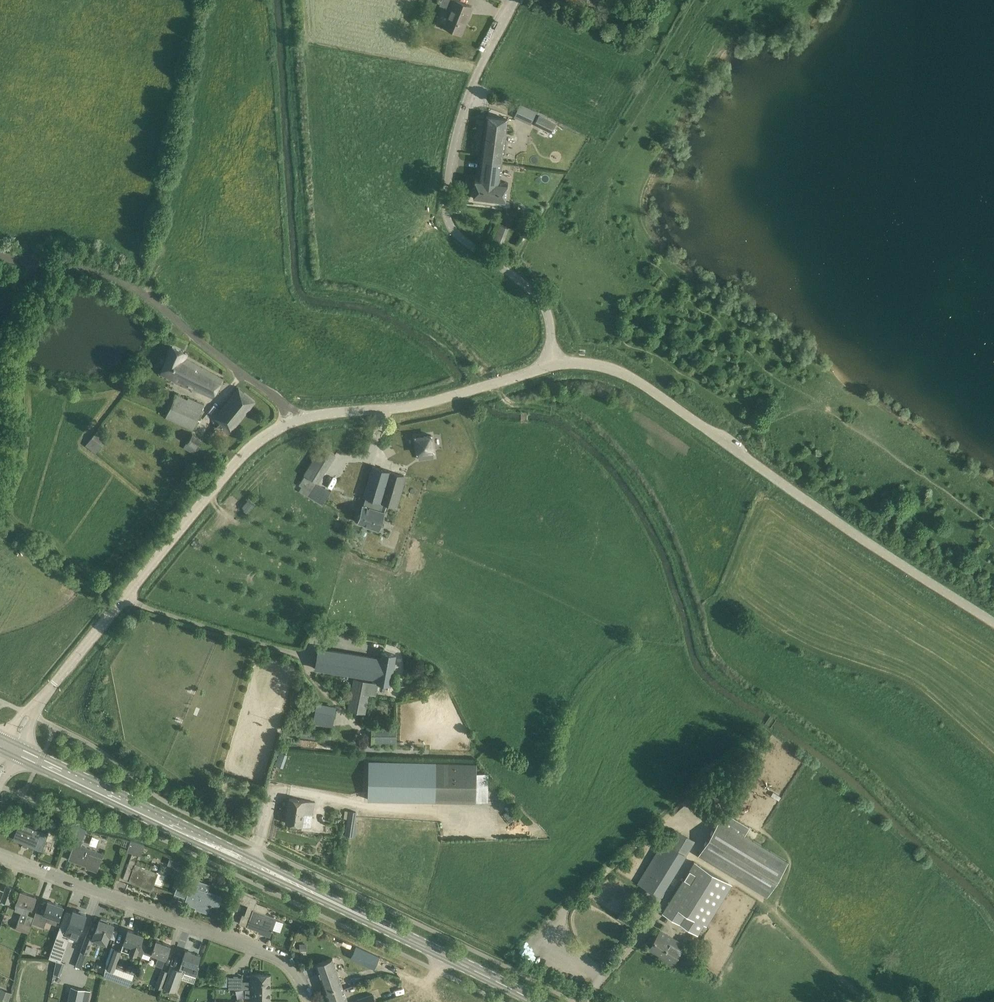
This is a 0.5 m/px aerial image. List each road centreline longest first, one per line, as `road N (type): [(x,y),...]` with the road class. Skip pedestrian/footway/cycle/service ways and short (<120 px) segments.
road 1 (unclassified): [(29,714),(264,437),(303,419),(432,403),(555,365)]
road 2 (primary): [(537,1001),(16,752)]
road 3 (unclassified): [(993,626),(620,371),(555,365)]
road 4 (unclassified): [(555,365),(545,304),(462,240),(447,213),(464,111),(519,0)]
road 5 (track): [(0,259),(116,279),(303,419)]
road 6 (residential): [(310,1001),(280,957),(0,855)]

